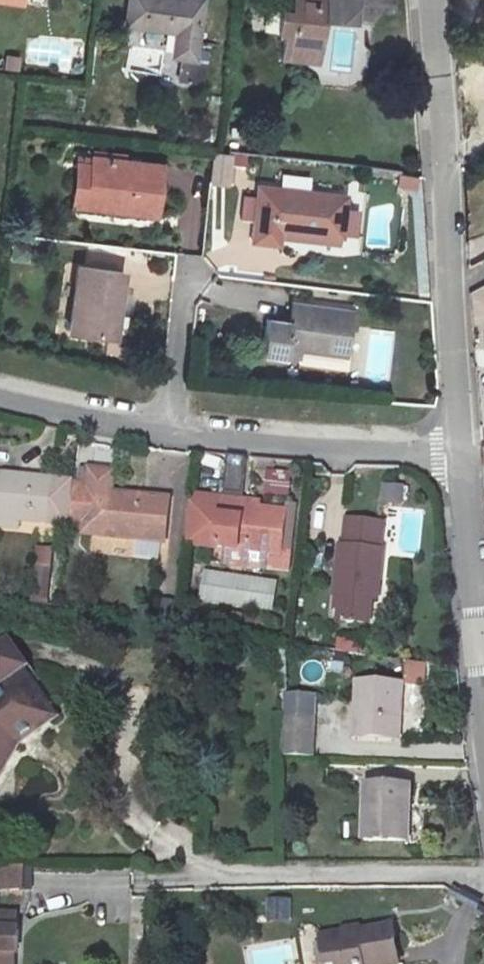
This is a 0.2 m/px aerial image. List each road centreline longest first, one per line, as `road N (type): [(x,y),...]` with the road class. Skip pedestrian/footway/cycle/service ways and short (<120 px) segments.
road 1 (residential): [(461,456),(165,432),(0,399)]
road 2 (unclassified): [(429,0),(461,456)]
road 3 (unclassified): [(461,456),(483,680)]

